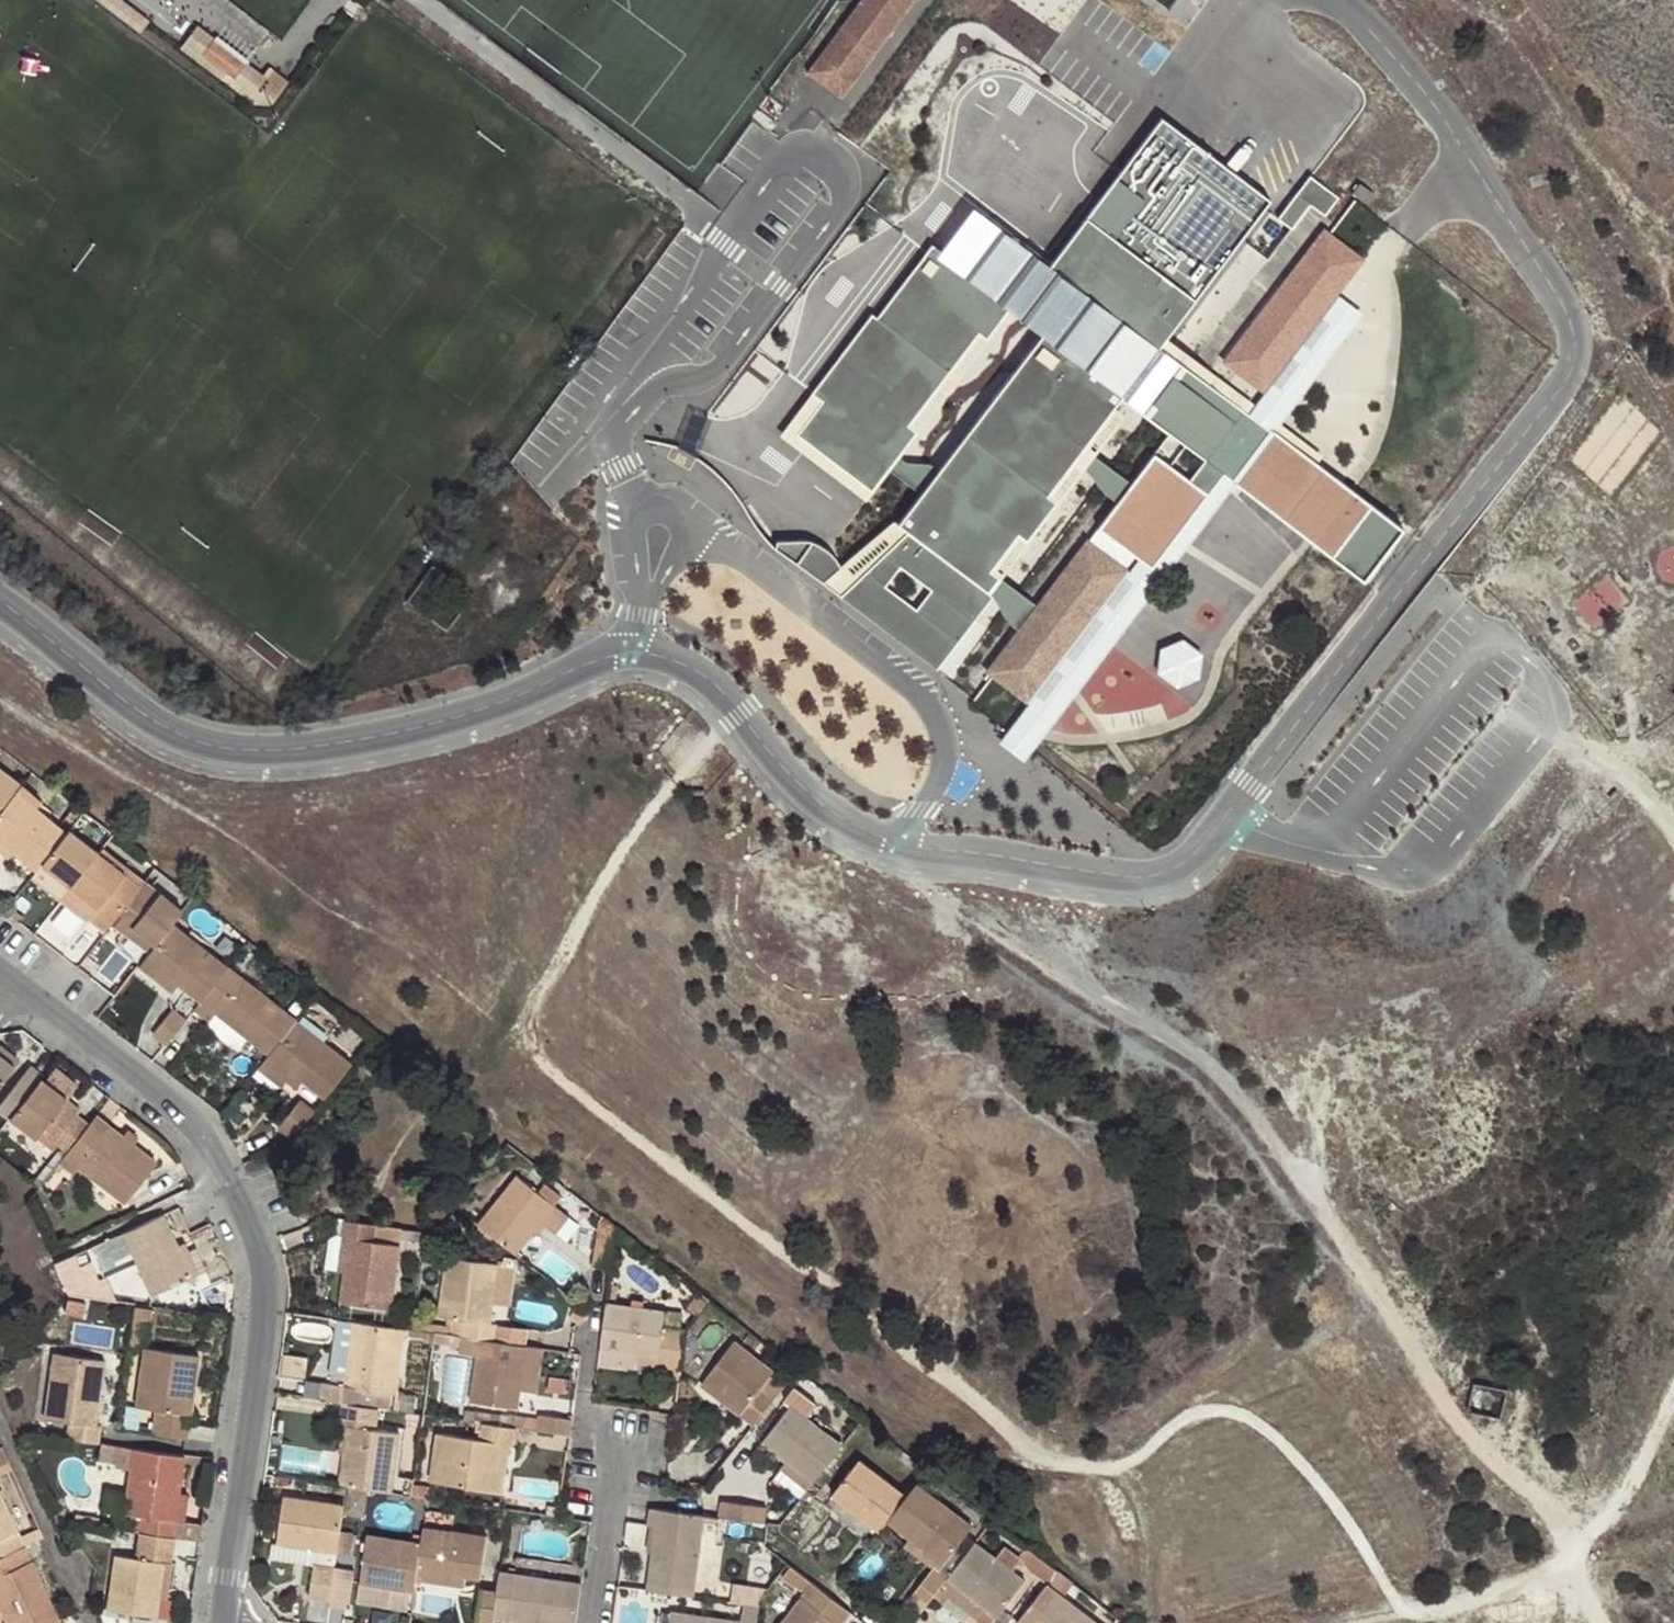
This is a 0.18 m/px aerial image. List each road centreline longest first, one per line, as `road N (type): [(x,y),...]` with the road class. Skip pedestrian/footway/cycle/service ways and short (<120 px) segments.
road 1 (track): [(725,730),(634,832),(534,1007),(533,1050),(1035,1456),(1116,1469),(1172,1425),(1209,1411),(1240,1412),(1274,1434),(1347,1515),(1387,1592),(1409,1610),(1438,1612),(1509,1597),(1569,1549),(1635,1469),(1673,1384)]
road 2 (unclassified): [(901,844),(1114,876),(1147,877),(1194,856),(1566,383),(1575,351),(1570,317),(1436,105),(1337,0)]
road 3 (unclassified): [(901,844),(834,813),(711,681),(663,657),(605,658),(523,694),(407,730),(335,744),(234,749),(164,728),(0,600)]
road 4 (track): [(1569,1549),(1540,1501),(1467,1434),(1230,1074),(935,895)]
road 5 (residential): [(2,983),(197,1130),(264,1261),(224,1622)]
road 6 (unclassified): [(1266,0),(1184,72),(1107,162)]
road 7 (track): [(1673,842),(1610,766),(1542,731)]
road 8 (residential): [(622,1453),(600,1622)]

